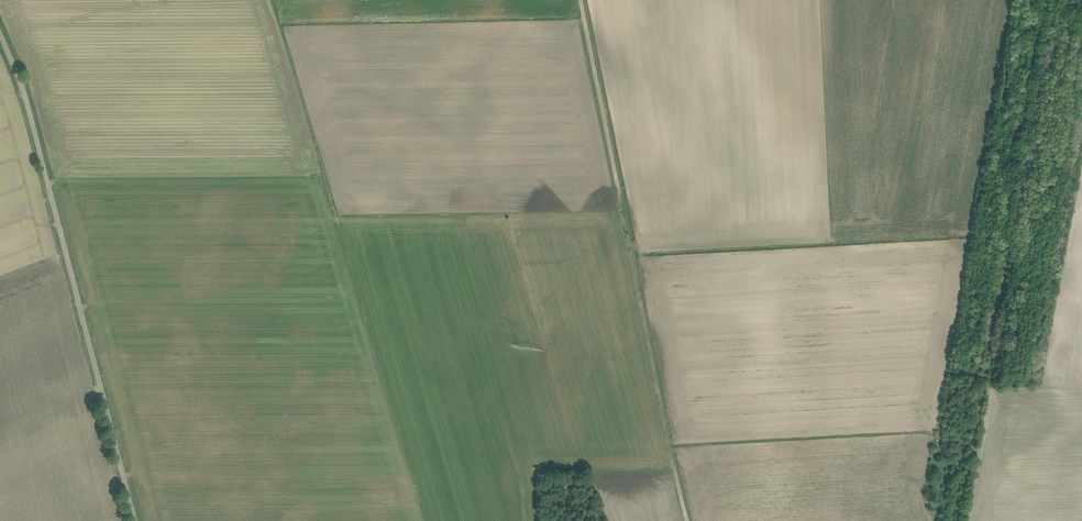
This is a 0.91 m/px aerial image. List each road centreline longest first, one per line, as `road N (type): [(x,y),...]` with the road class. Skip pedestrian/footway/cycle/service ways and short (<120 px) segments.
road 1 (track): [(581,0),(688,520)]
road 2 (unclassified): [(136,520),(27,104),(0,33)]

